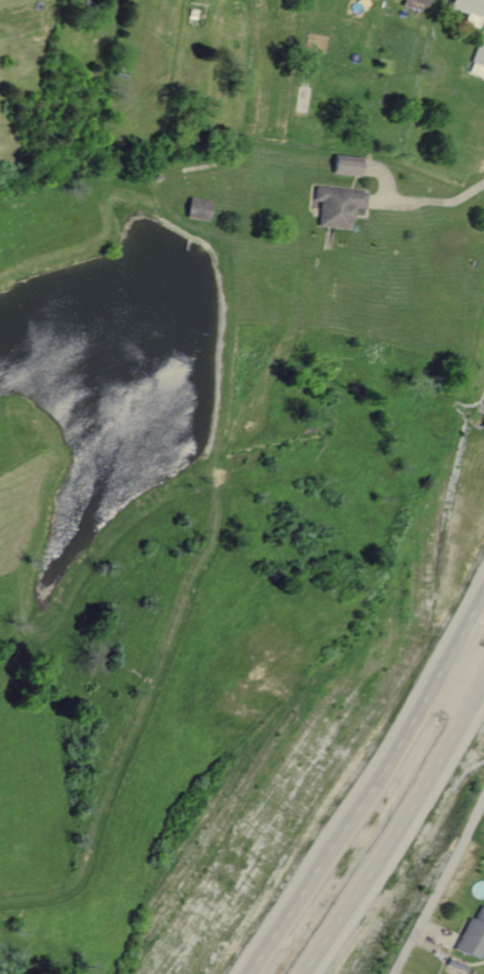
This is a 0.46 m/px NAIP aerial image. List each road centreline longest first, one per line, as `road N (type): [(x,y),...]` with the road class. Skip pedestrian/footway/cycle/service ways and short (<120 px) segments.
road 1 (trunk): [(443,675),(262,973)]
road 2 (trunk): [(311,973),(419,806),(483,684)]

